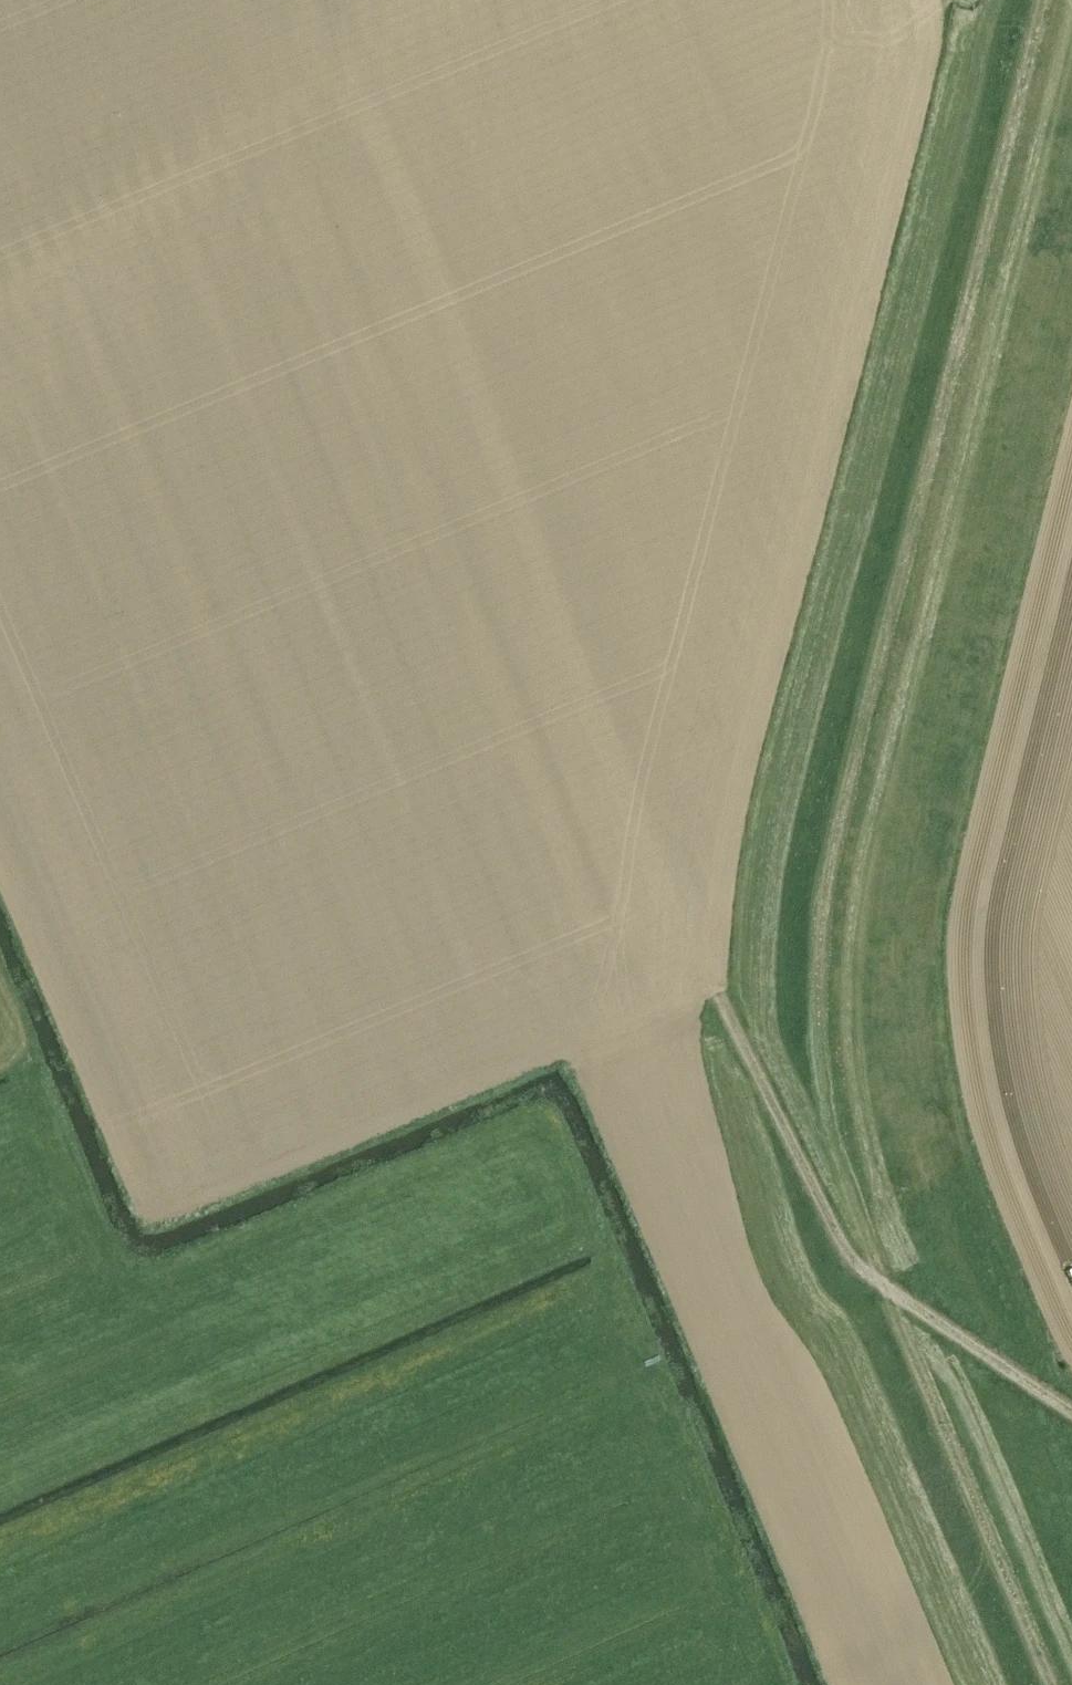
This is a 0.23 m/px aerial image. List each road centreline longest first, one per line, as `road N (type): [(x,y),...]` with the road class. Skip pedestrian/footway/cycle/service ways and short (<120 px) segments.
road 1 (track): [(715,993),(844,1256),(1071,1413)]
road 2 (track): [(1054,1684),(890,1290)]

